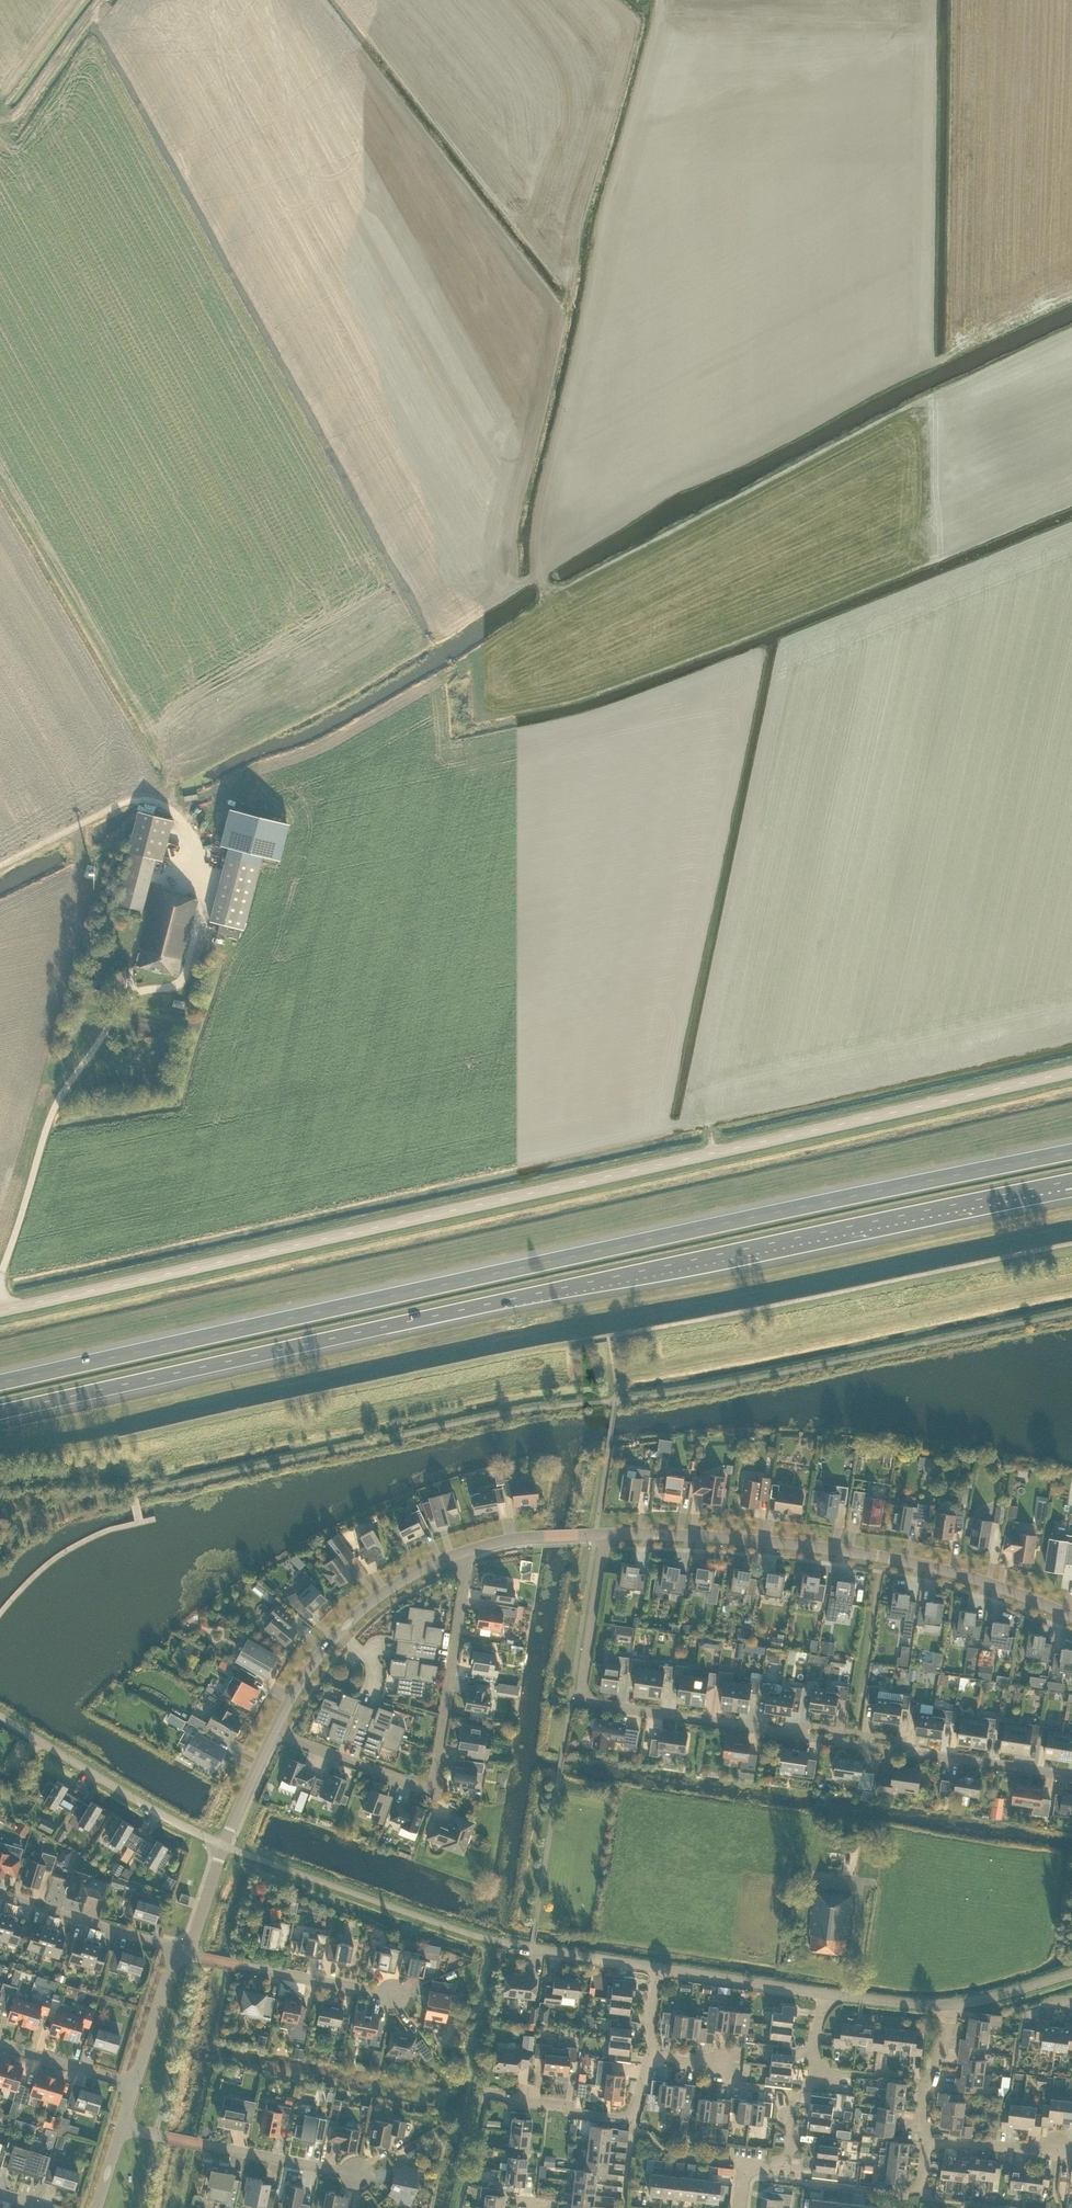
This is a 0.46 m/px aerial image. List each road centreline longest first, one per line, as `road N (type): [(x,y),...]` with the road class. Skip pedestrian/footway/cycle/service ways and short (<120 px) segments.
road 1 (secondary): [(0,1311),(1071,1072)]
road 2 (motorway): [(1071,1152),(0,1383)]
road 3 (motorway): [(0,1412),(1063,1183)]
road 4 (residential): [(606,1534),(582,1690),(588,1701),(1071,1776)]
road 5 (unclassified): [(1071,1616),(1001,1587),(886,1557),(762,1540),(606,1534)]
road 6 (residential): [(470,1550),(435,1779),(416,1785),(274,1732)]
road 7 (unclassified): [(274,1732),(319,1656),(368,1605),(470,1550)]
road 8 (unclassified): [(224,1846),(0,1716)]
road 9 (residential): [(358,2175),(123,2125)]
road 10 (residential): [(189,1952),(392,1995)]
road 11 (residential): [(487,2095),(628,2115),(647,2056)]
road 12 (residential): [(178,1949),(0,1894)]
road 13 (unclassified): [(831,1996),(659,1968)]
road 14 (unclassified): [(659,1968),(505,1944)]
road 15 (residential): [(926,2142),(1071,2148)]
road 16 (residential): [(136,2084),(0,2043)]
road 17 (residential): [(136,2084),(178,1949)]
road 18 (residential): [(926,2142),(926,2089),(952,2005)]
road 19 (residential): [(742,2207),(749,2176),(788,2150),(793,2098)]
road 20 (unclassified): [(224,1846),(274,1732)]
road 21 (unclassified): [(1071,1972),(952,2005)]
road 22 (unclassified): [(952,2005),(831,1996)]

